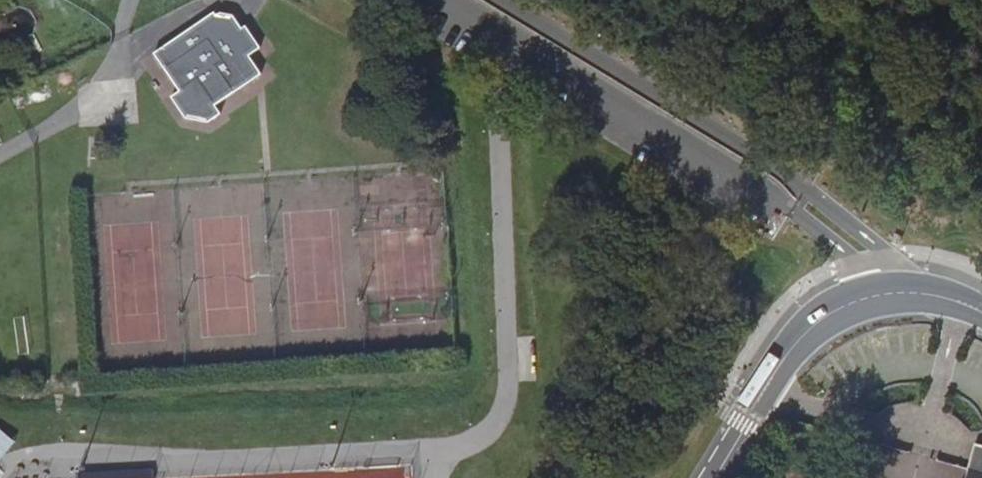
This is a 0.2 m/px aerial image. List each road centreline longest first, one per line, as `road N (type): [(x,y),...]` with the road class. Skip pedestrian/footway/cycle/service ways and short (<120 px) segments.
road 1 (tertiary): [(981,312),(911,292),(843,307),(801,340),(736,432)]

